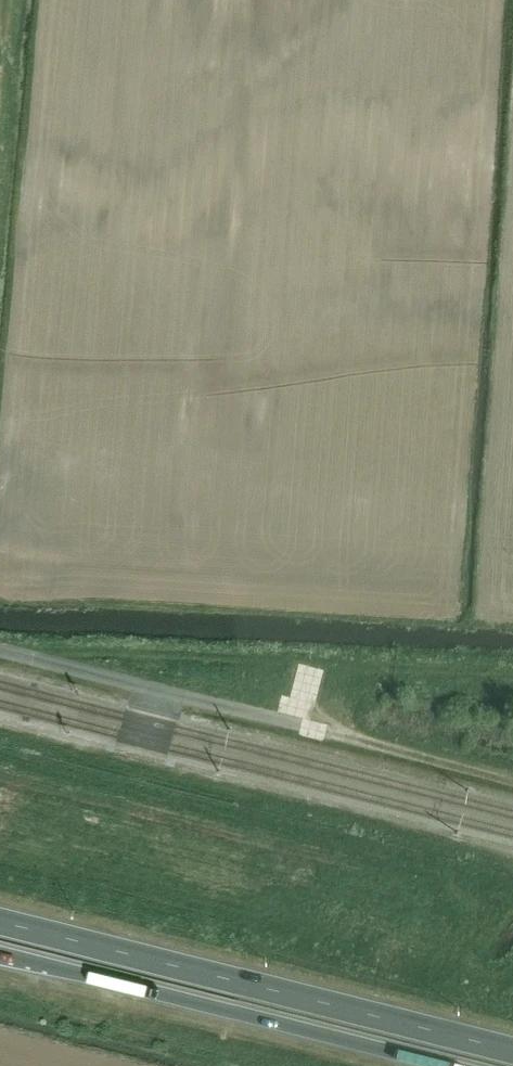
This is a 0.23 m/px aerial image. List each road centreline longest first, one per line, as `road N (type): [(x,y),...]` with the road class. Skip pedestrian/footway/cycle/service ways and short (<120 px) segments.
road 1 (trunk): [(512,1051),(0,921)]
road 2 (trunk): [(0,954),(439,1065)]
road 3 (track): [(512,777),(303,725)]

